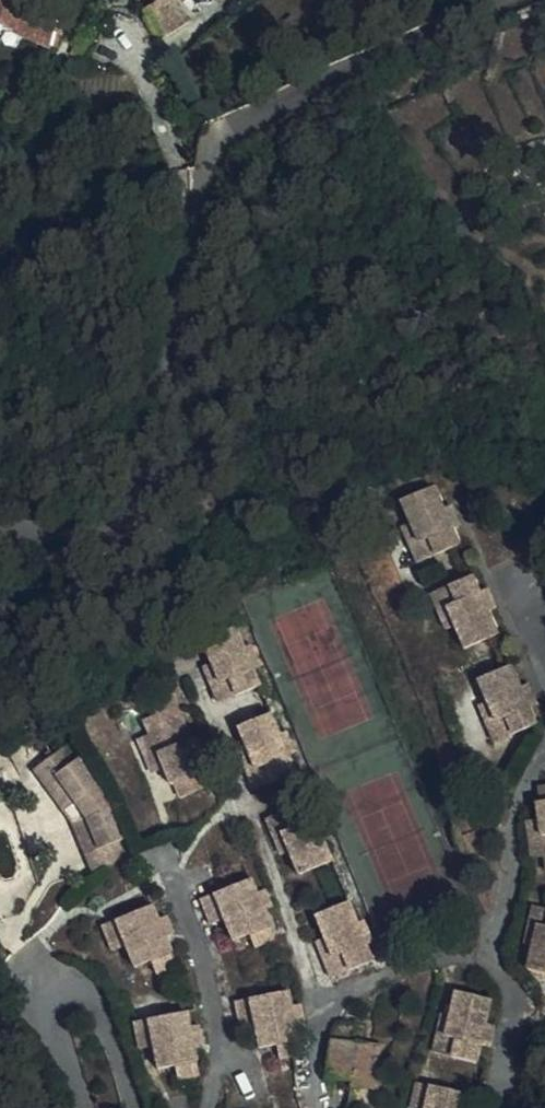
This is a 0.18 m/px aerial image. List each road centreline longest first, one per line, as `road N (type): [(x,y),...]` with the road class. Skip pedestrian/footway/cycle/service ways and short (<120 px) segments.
road 1 (unclassified): [(0,526),(111,531),(132,511),(197,212),(220,140),(254,116),(505,0)]
road 2 (residential): [(489,951),(442,957),(343,993),(318,1019),(319,1107)]
road 3 (residential): [(131,1107),(104,1019),(87,996),(64,995),(49,1006),(82,1107)]

